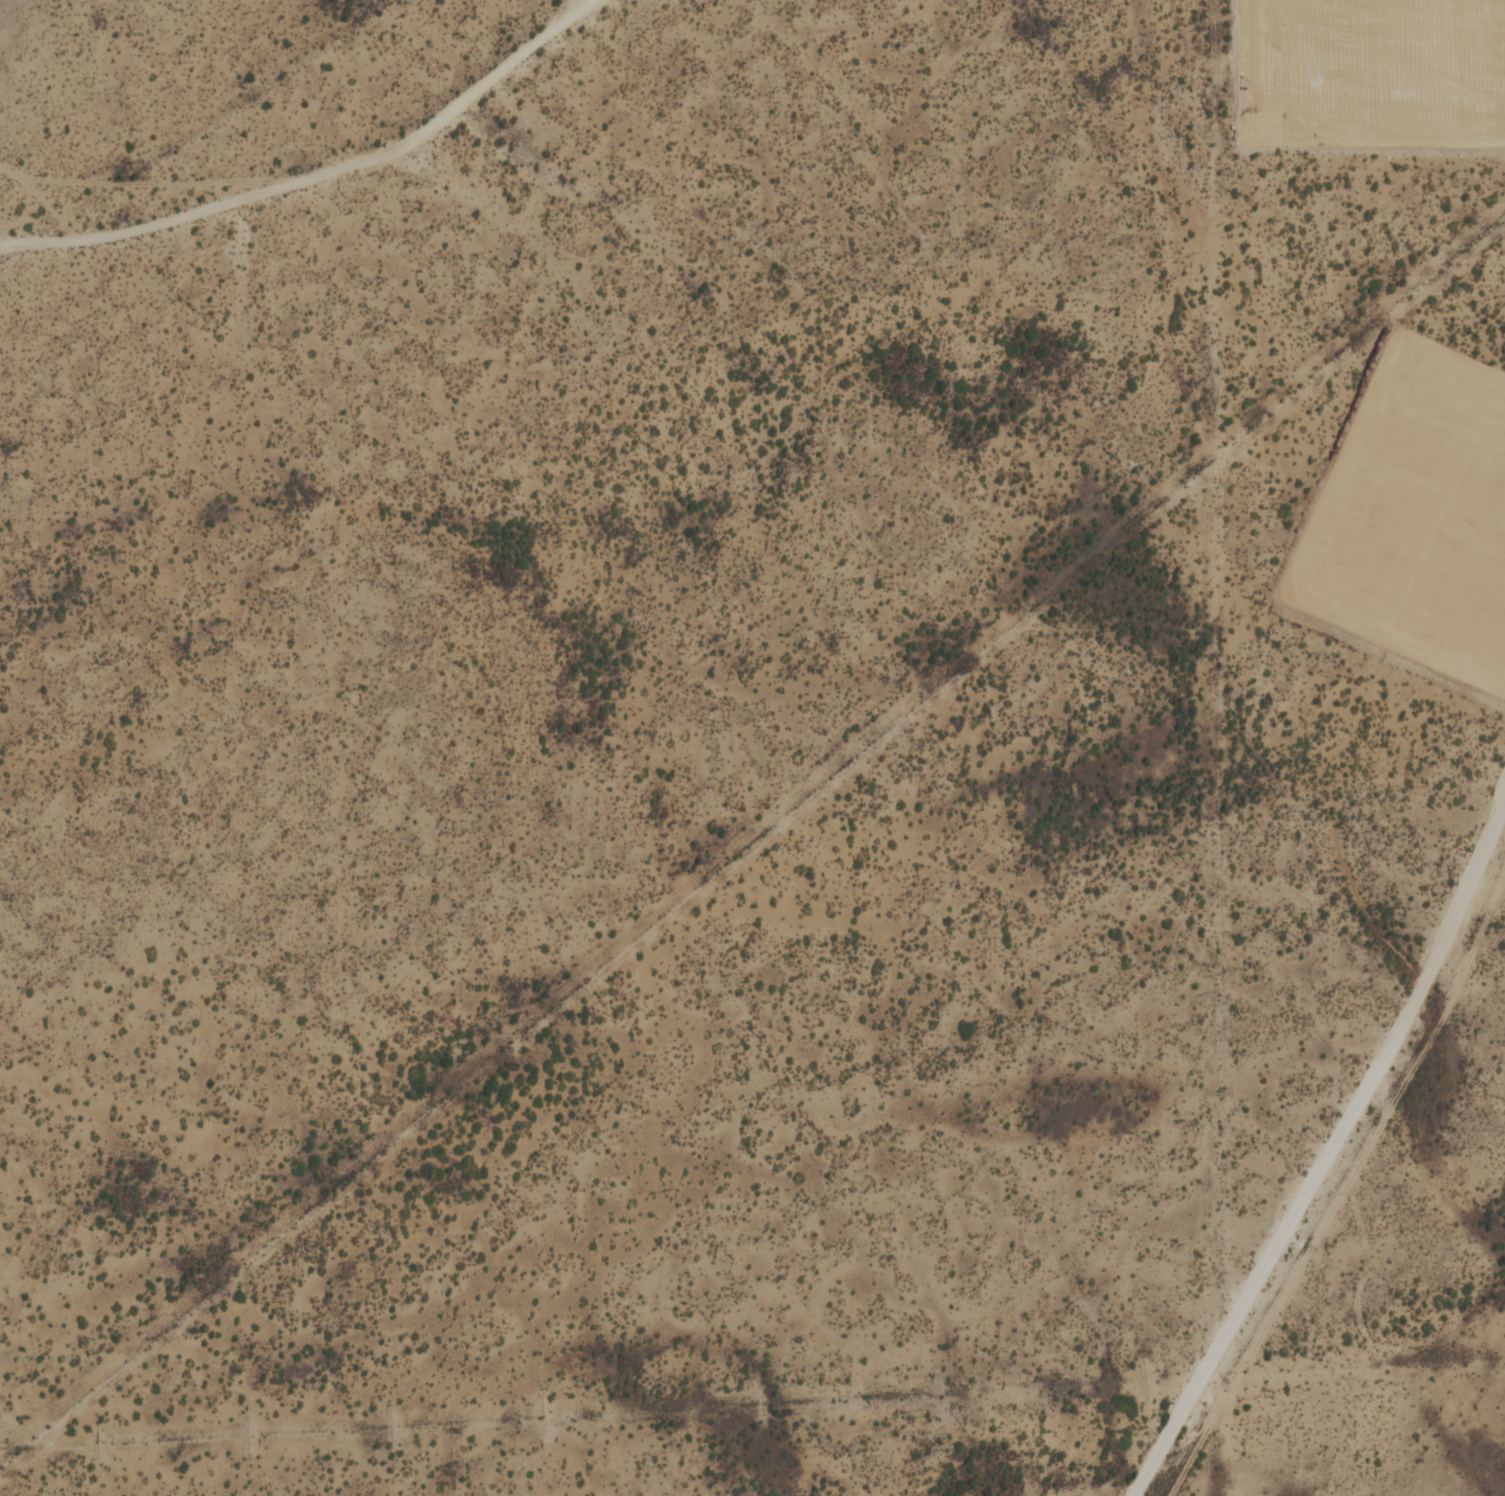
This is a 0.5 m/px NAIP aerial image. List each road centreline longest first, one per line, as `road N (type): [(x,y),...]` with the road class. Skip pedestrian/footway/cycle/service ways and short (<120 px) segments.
road 1 (residential): [(0,248),(148,227),(393,150),(599,0)]

